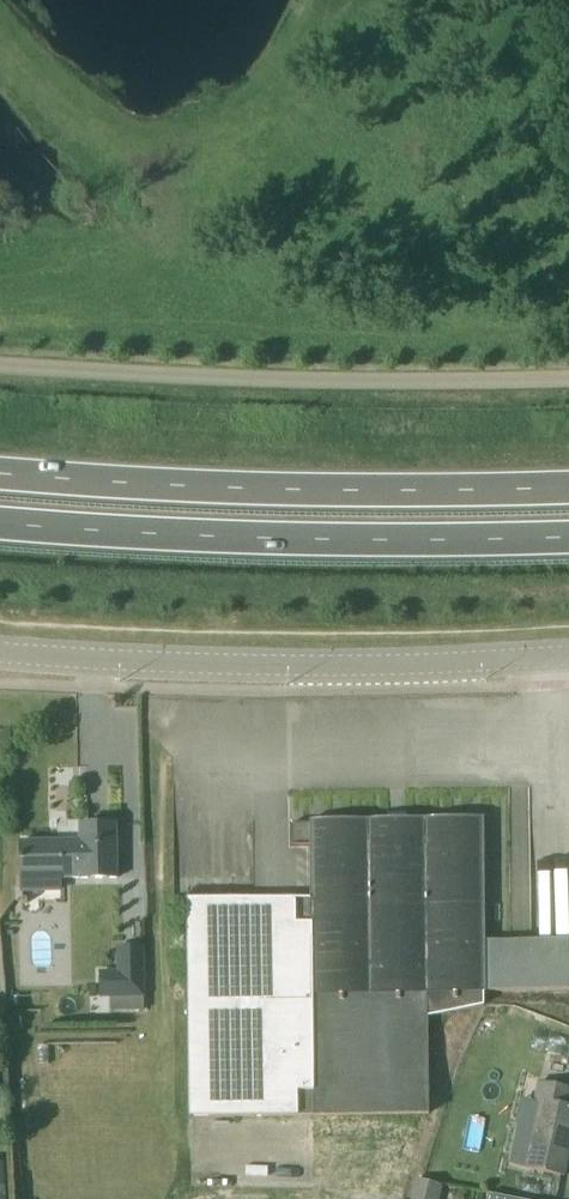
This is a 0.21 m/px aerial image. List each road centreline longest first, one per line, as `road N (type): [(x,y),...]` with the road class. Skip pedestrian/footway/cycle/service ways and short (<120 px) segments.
road 1 (tertiary): [(568,657),(265,667),(0,653)]
road 2 (trunk): [(568,488),(348,491),(0,473)]
road 3 (trunk): [(0,523),(320,540),(568,537)]
road 4 (unclassified): [(0,354),(568,368)]

